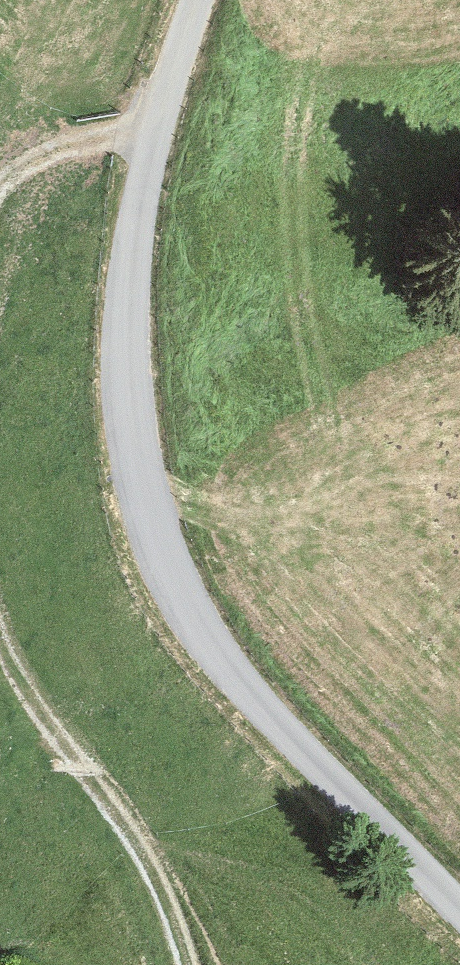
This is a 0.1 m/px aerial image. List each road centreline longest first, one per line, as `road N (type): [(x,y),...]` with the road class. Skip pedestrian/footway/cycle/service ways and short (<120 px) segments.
road 1 (unclassified): [(459,908),(244,683),(196,619),(141,479),(131,399),(143,219),(158,138),(203,0)]
road 2 (track): [(0,638),(152,857),(193,964)]
road 3 (track): [(158,138),(59,142),(0,181)]

